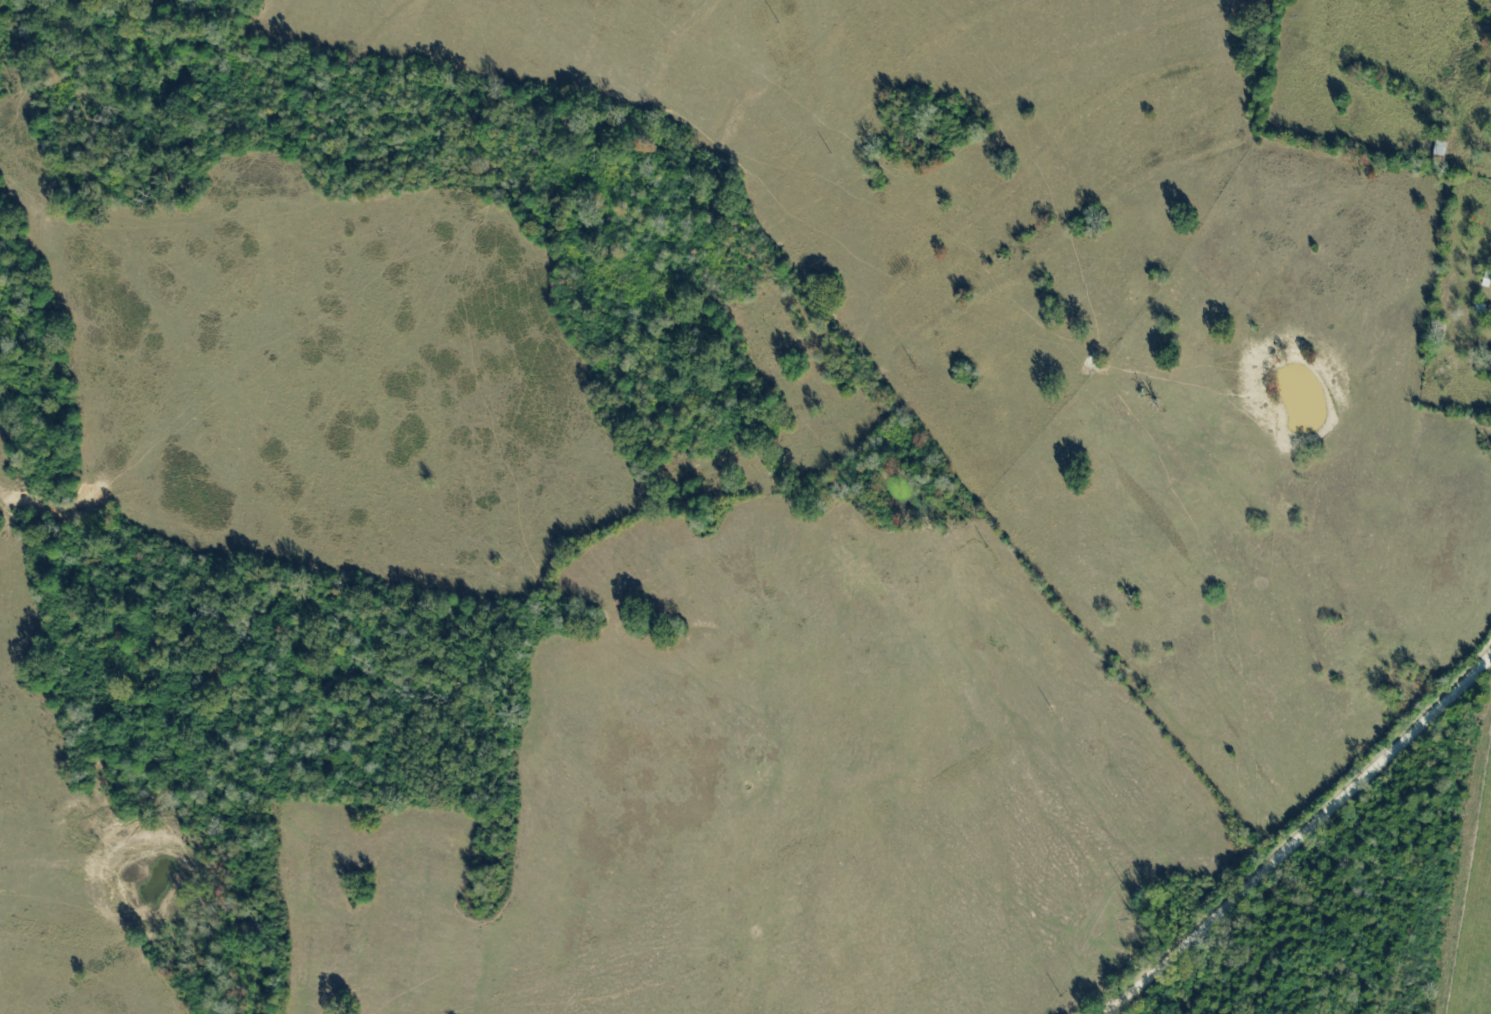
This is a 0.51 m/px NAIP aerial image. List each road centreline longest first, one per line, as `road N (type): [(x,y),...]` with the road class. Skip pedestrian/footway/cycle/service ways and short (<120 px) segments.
road 1 (residential): [(1102,1013),(1490,658)]

